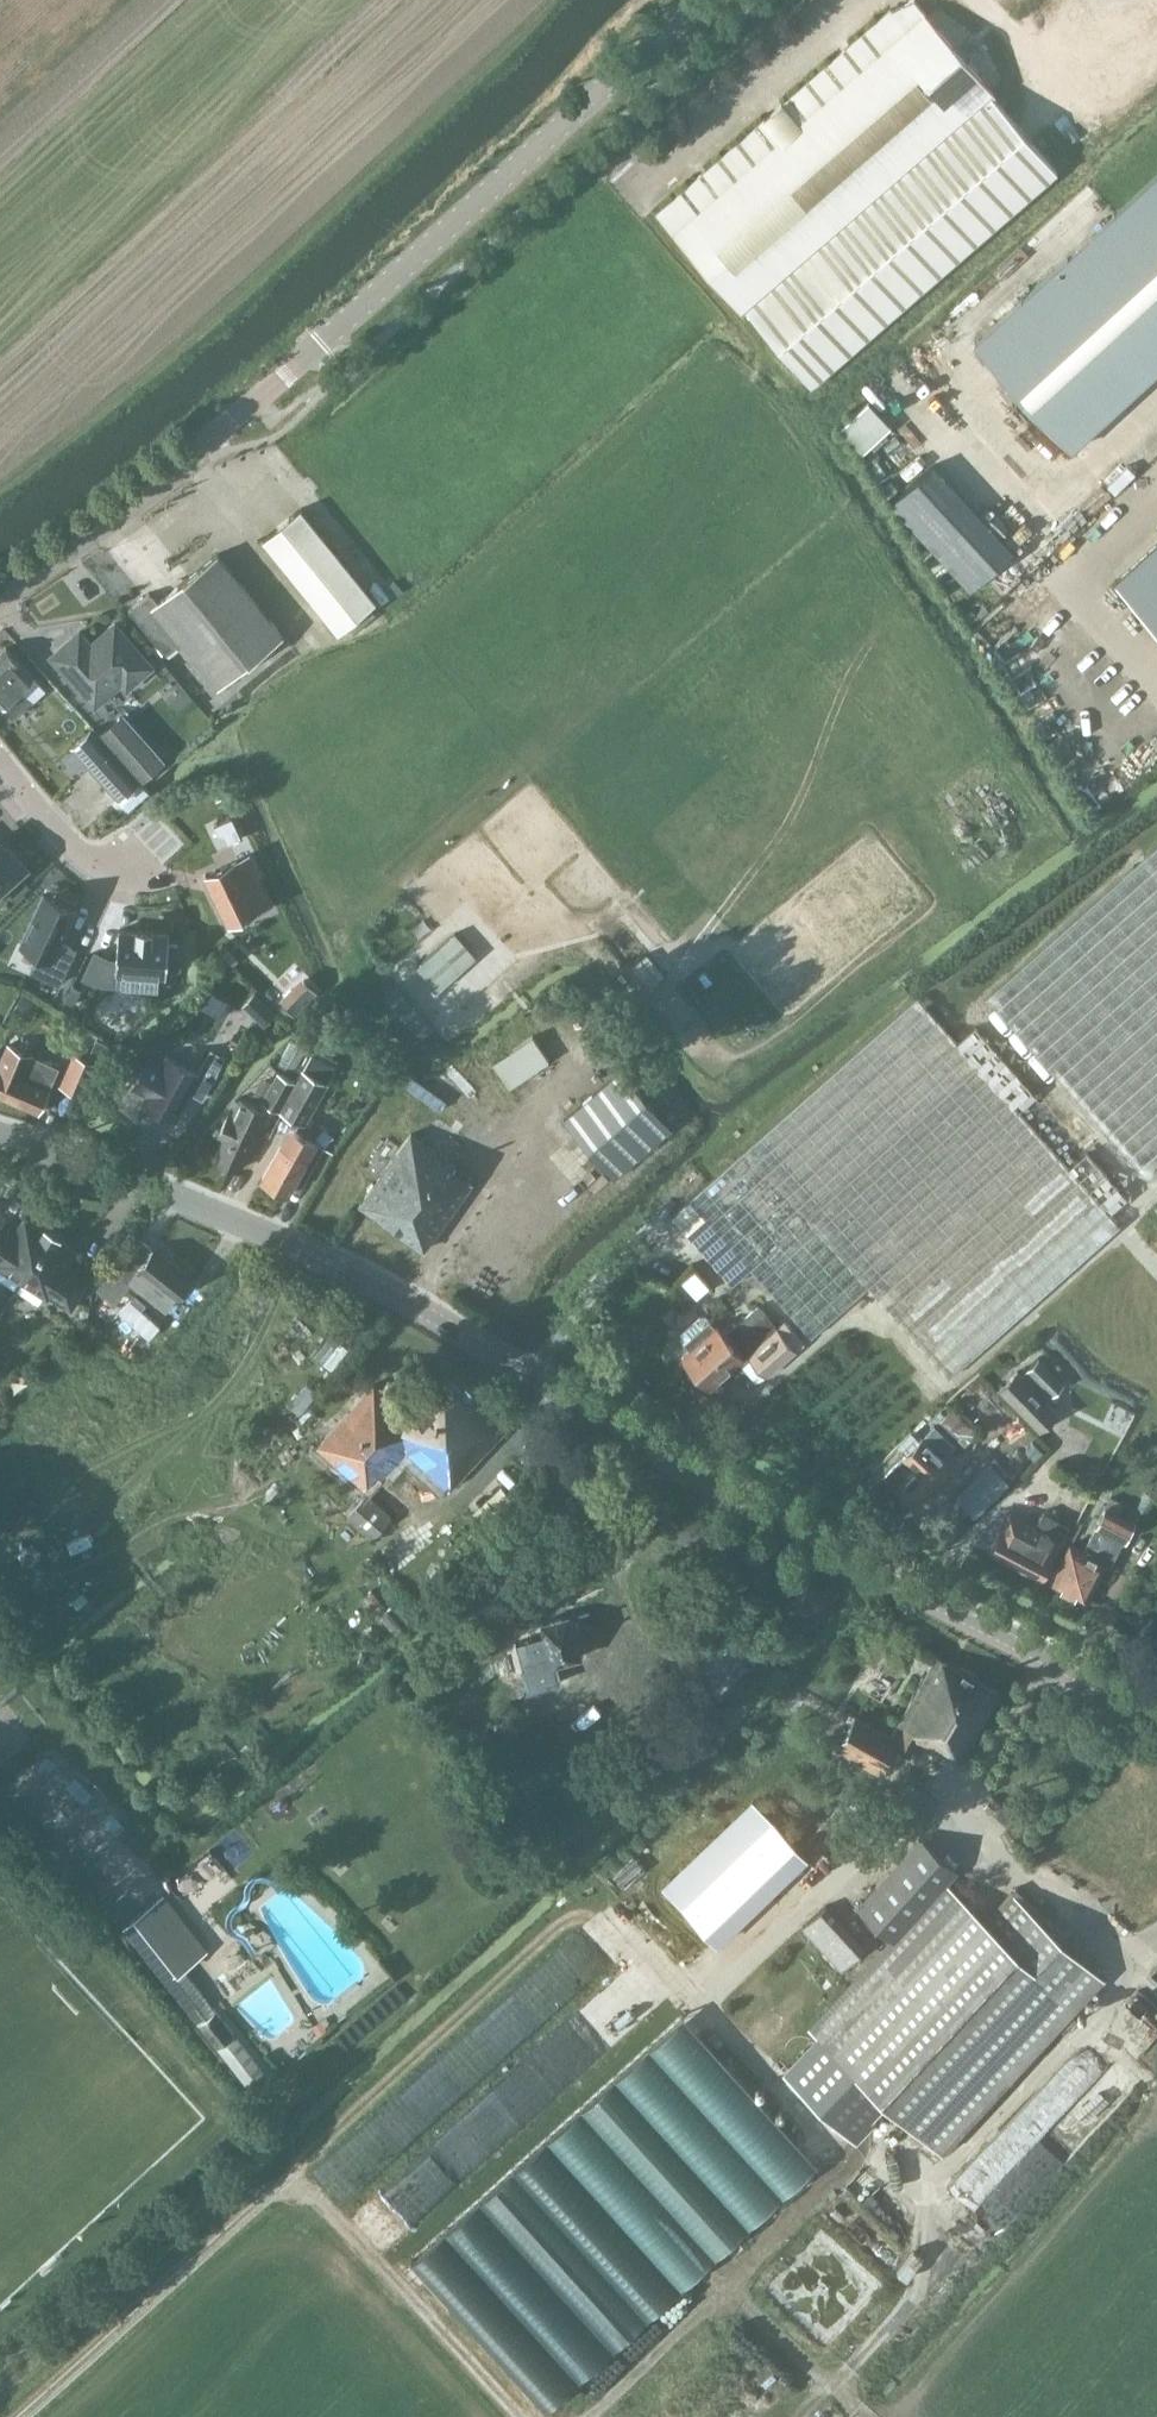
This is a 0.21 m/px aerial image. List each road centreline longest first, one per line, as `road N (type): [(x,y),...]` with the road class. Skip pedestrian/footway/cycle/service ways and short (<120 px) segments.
road 1 (tertiary): [(1156,1718),(321,1256),(0,1134)]
road 2 (tertiary): [(0,596),(199,452),(693,0)]
road 3 (residential): [(152,877),(111,870),(65,847),(0,760)]

